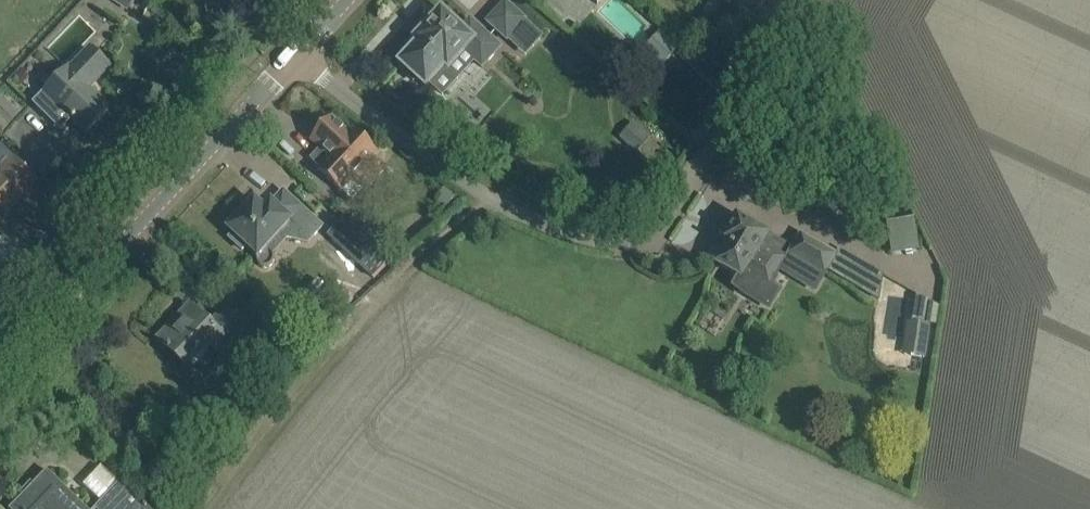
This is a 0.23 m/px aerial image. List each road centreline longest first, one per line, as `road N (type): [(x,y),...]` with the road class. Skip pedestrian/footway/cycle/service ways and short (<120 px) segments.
road 1 (residential): [(302,56),(468,184),(523,214),(569,232),(650,238),(805,0)]
road 2 (tertiary): [(0,371),(302,56)]

